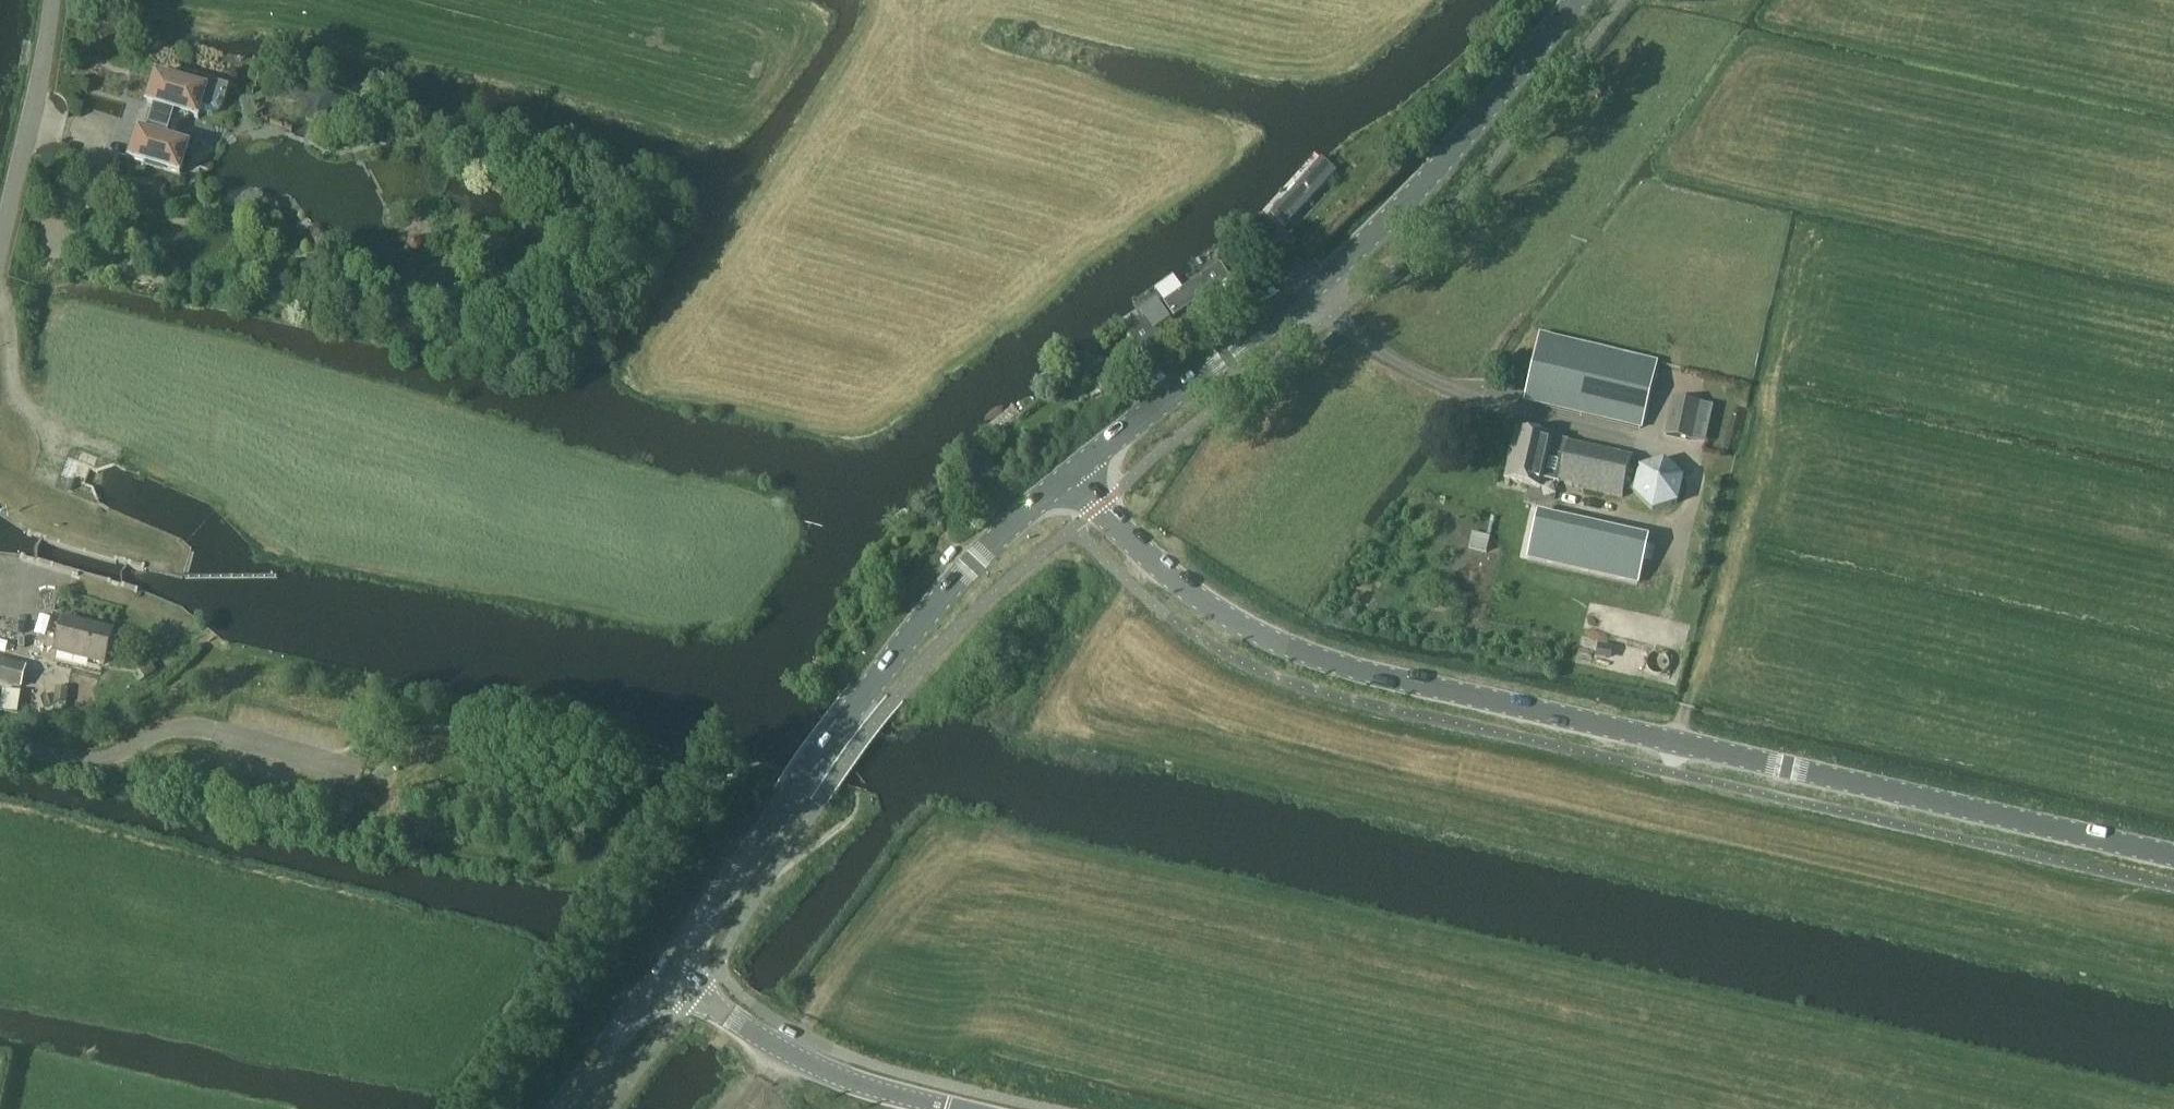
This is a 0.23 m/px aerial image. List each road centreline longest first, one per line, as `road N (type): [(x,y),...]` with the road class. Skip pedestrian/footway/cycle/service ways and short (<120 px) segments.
road 1 (tertiary): [(2173,853),(1347,669),(1221,614),(1146,551),(1076,469)]
road 2 (tertiary): [(1076,469),(1383,219),(1576,0)]
road 3 (tertiary): [(664,972),(929,614),(1076,469)]
road 4 (tertiary): [(975,1108),(839,1073),(664,972)]
road 5 (unclassified): [(0,242),(48,0)]
road 6 (tertiary): [(563,1108),(664,972)]
road 7 (track): [(816,1005),(750,1108)]

